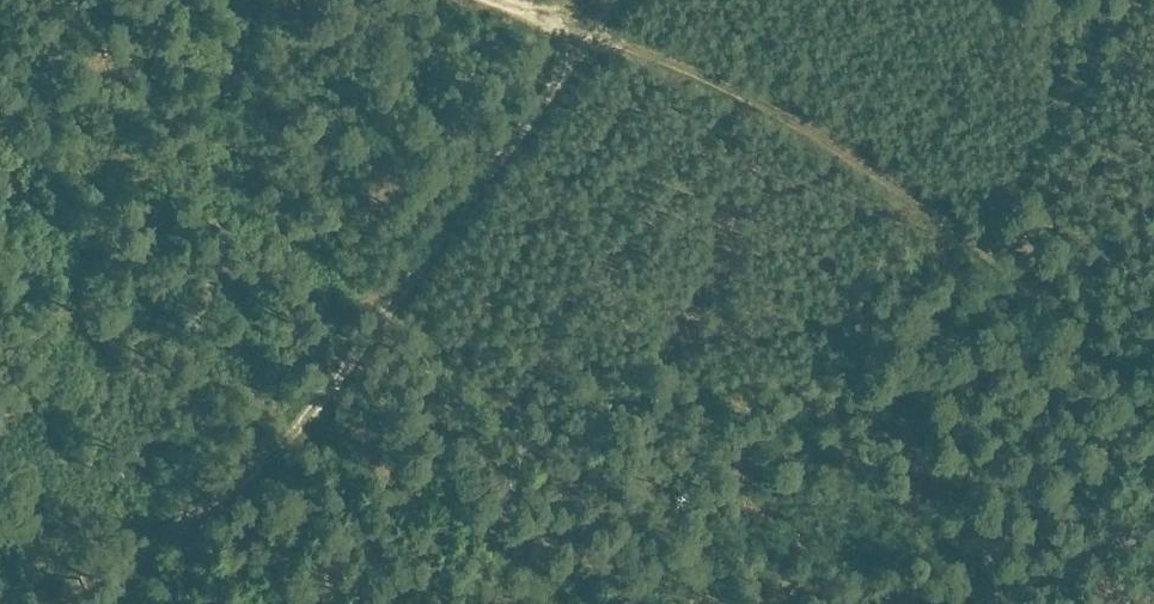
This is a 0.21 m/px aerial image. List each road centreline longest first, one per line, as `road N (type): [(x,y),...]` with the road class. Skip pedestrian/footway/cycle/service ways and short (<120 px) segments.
road 1 (track): [(1153,407),(913,199),(782,110),(599,31)]
road 2 (track): [(599,31),(402,292),(302,398)]
road 3 (track): [(611,603),(302,398)]
road 4 (track): [(302,398),(148,554),(85,603)]

